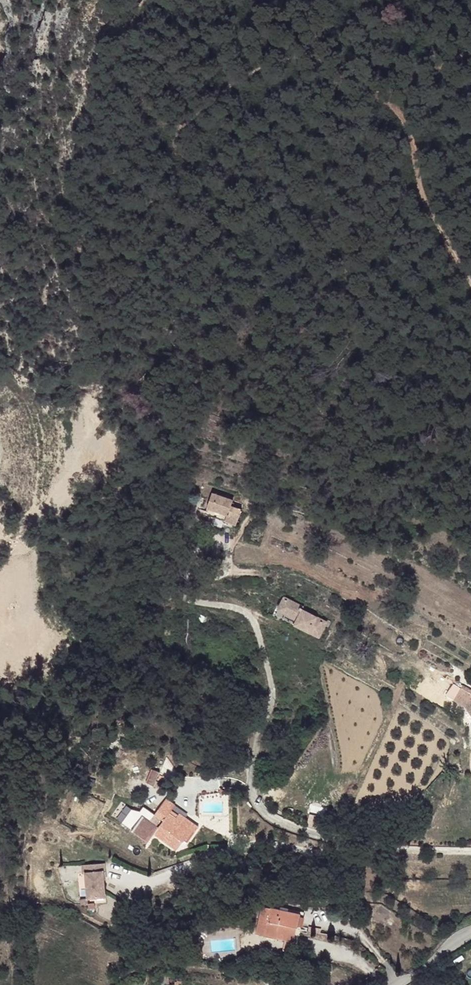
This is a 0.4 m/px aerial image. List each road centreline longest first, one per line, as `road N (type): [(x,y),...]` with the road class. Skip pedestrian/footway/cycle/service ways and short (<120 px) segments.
road 1 (residential): [(234,608),(249,615),(270,681),(251,782),(265,814),(326,837),(470,851)]
road 2 (track): [(470,278),(415,165),(409,126),(395,101)]

